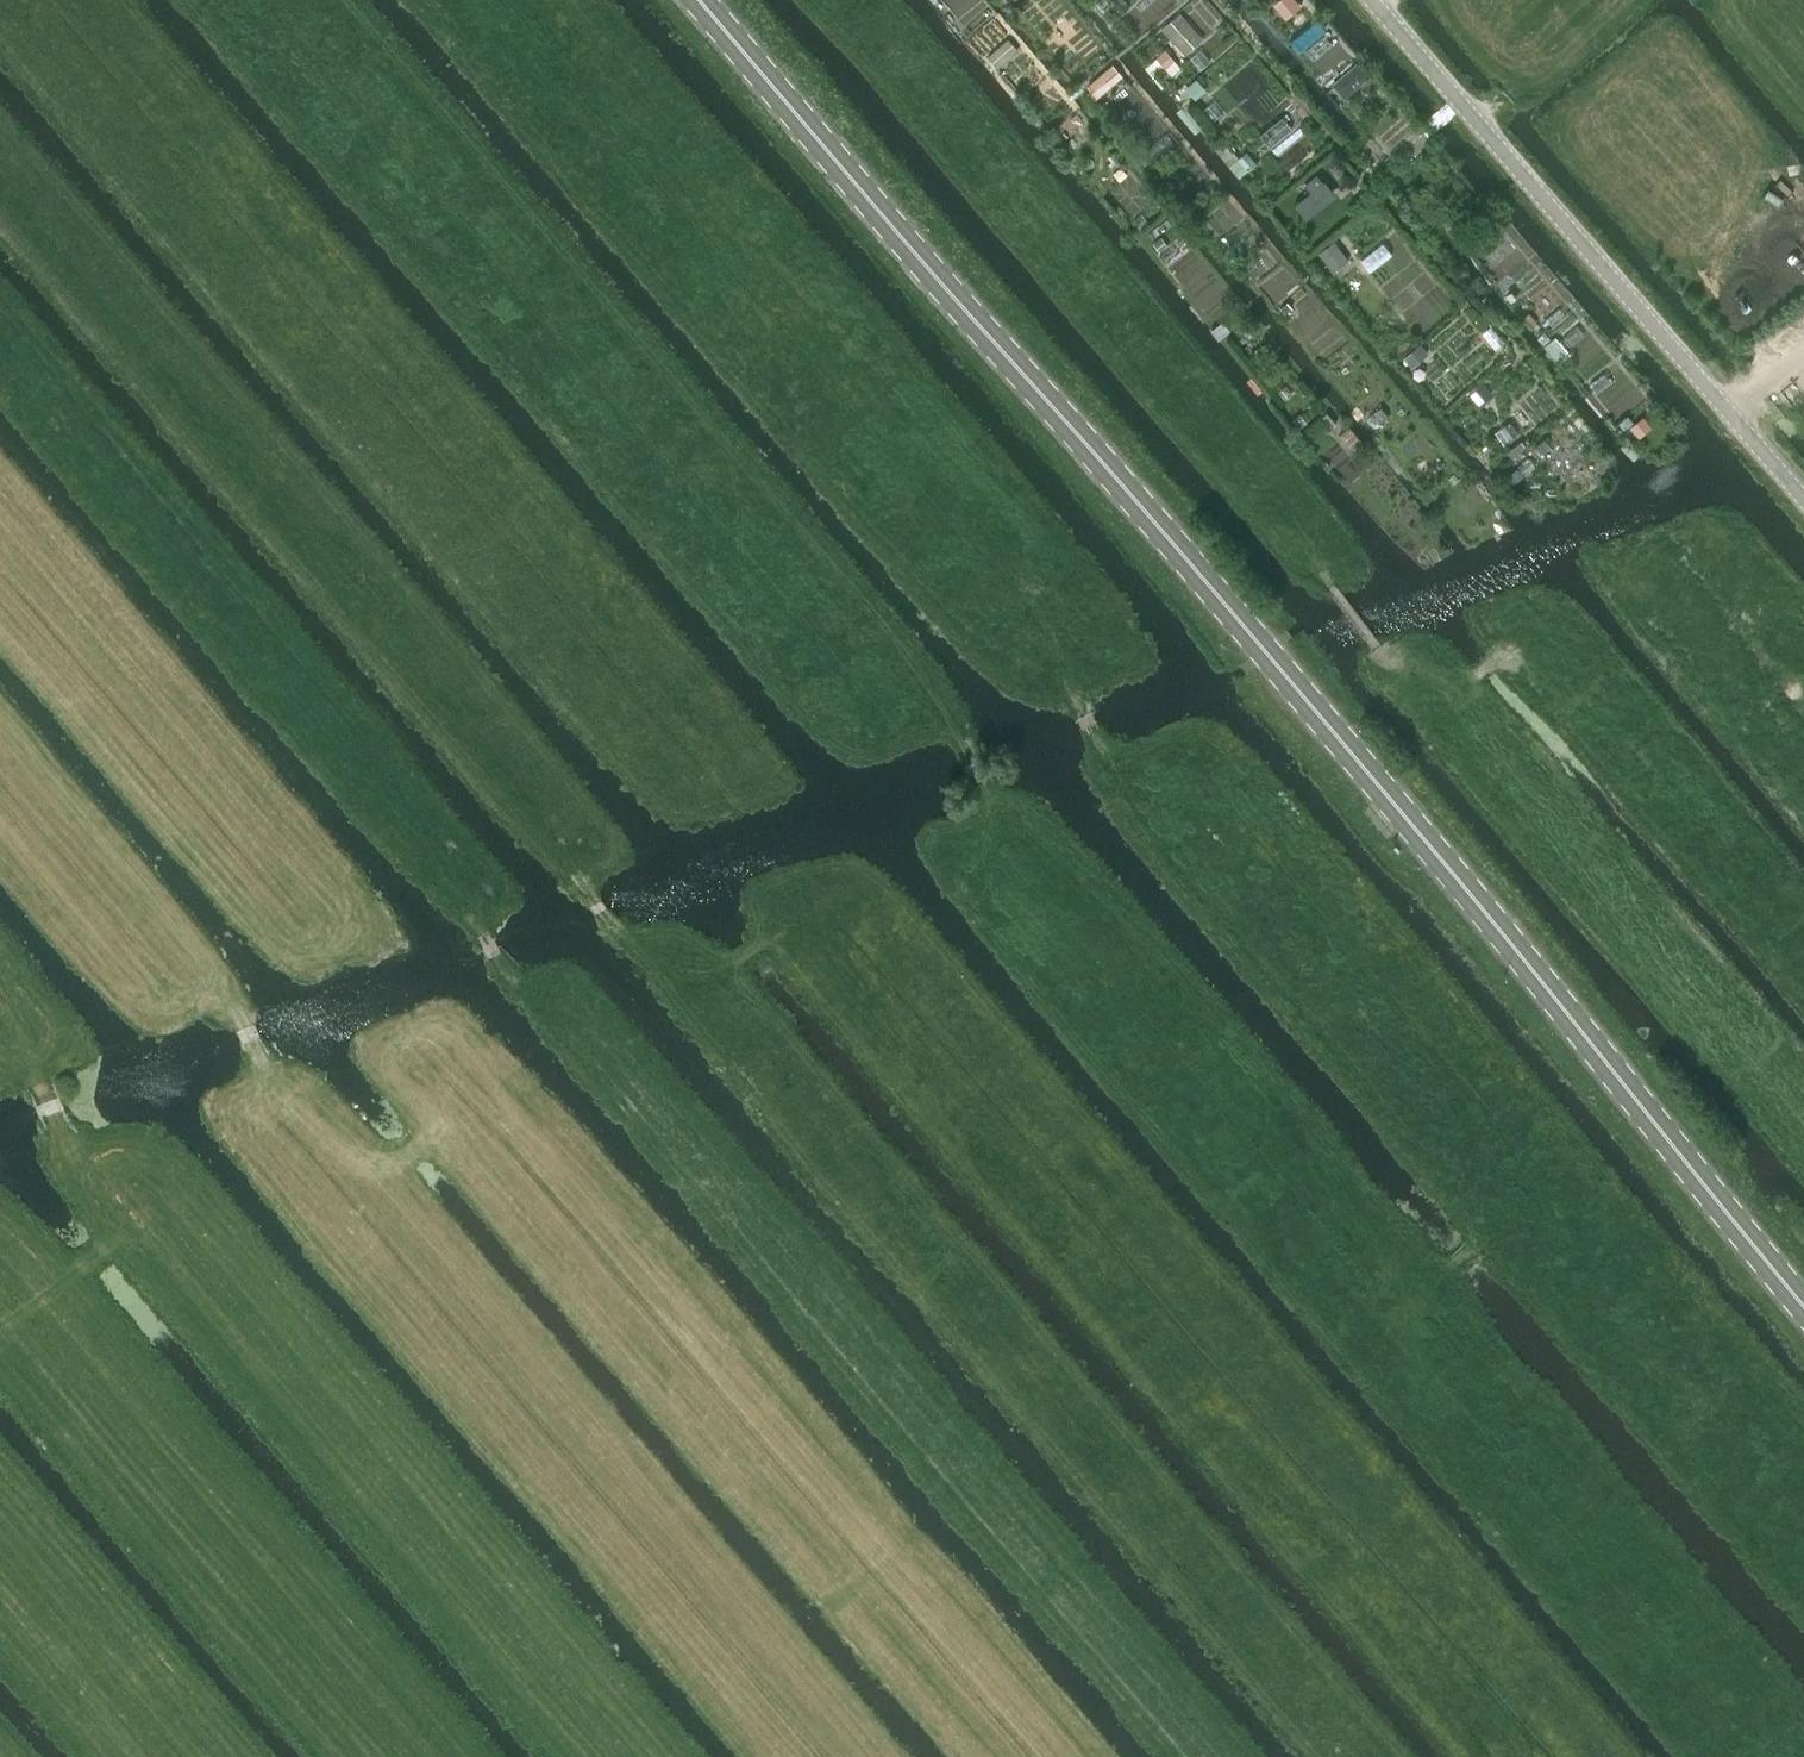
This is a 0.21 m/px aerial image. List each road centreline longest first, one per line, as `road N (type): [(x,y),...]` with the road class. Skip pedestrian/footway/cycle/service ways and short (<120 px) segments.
road 1 (secondary): [(1803,1304),(1122,479),(903,239),(703,0)]
road 2 (tertiary): [(1803,506),(1369,0)]

